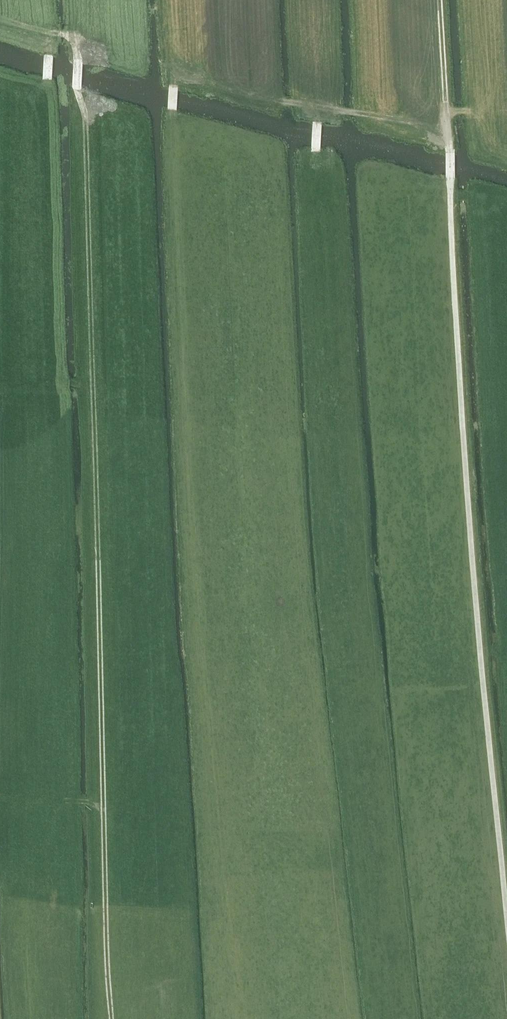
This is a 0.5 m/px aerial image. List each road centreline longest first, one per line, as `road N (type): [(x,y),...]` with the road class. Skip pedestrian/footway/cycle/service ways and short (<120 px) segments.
road 1 (track): [(112,1018),(86,118),(71,0)]
road 2 (track): [(506,928),(464,448),(439,0)]
road 3 (track): [(172,82),(337,112),(479,113)]

